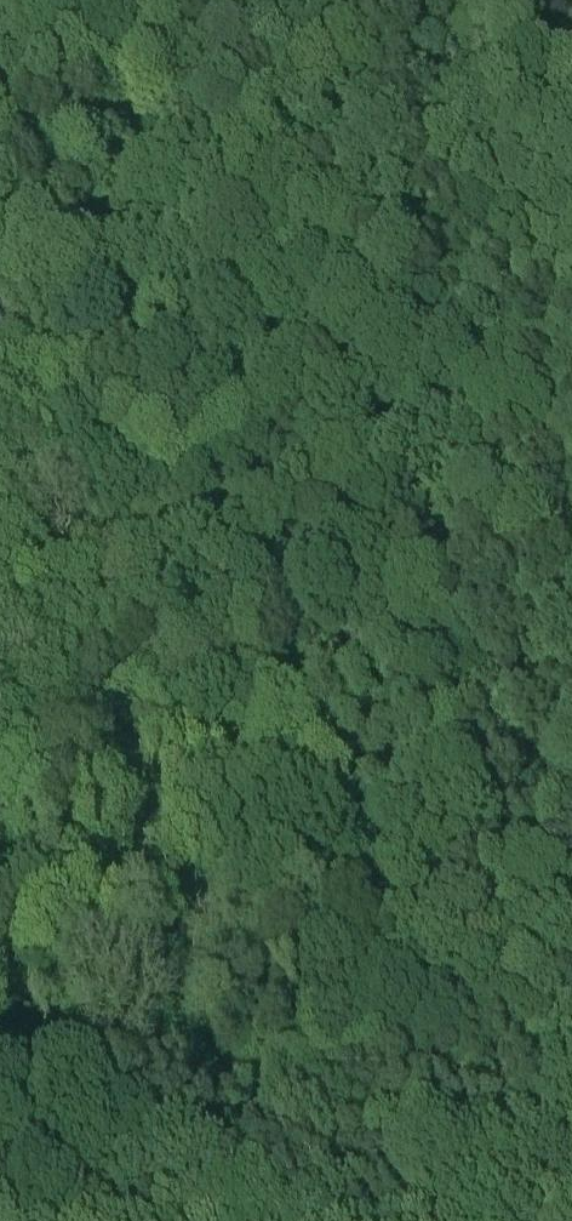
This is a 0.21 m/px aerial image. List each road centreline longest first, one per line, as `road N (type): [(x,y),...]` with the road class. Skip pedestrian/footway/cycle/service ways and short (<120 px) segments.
road 1 (track): [(260,522),(275,456),(253,316),(181,138),(156,0)]
road 2 (track): [(571,554),(562,553),(510,605),(466,631),(449,608),(442,543),(424,522),(409,519),(333,572),(260,571)]
road 3 (track): [(260,571),(238,576),(200,624),(179,633),(0,670)]

